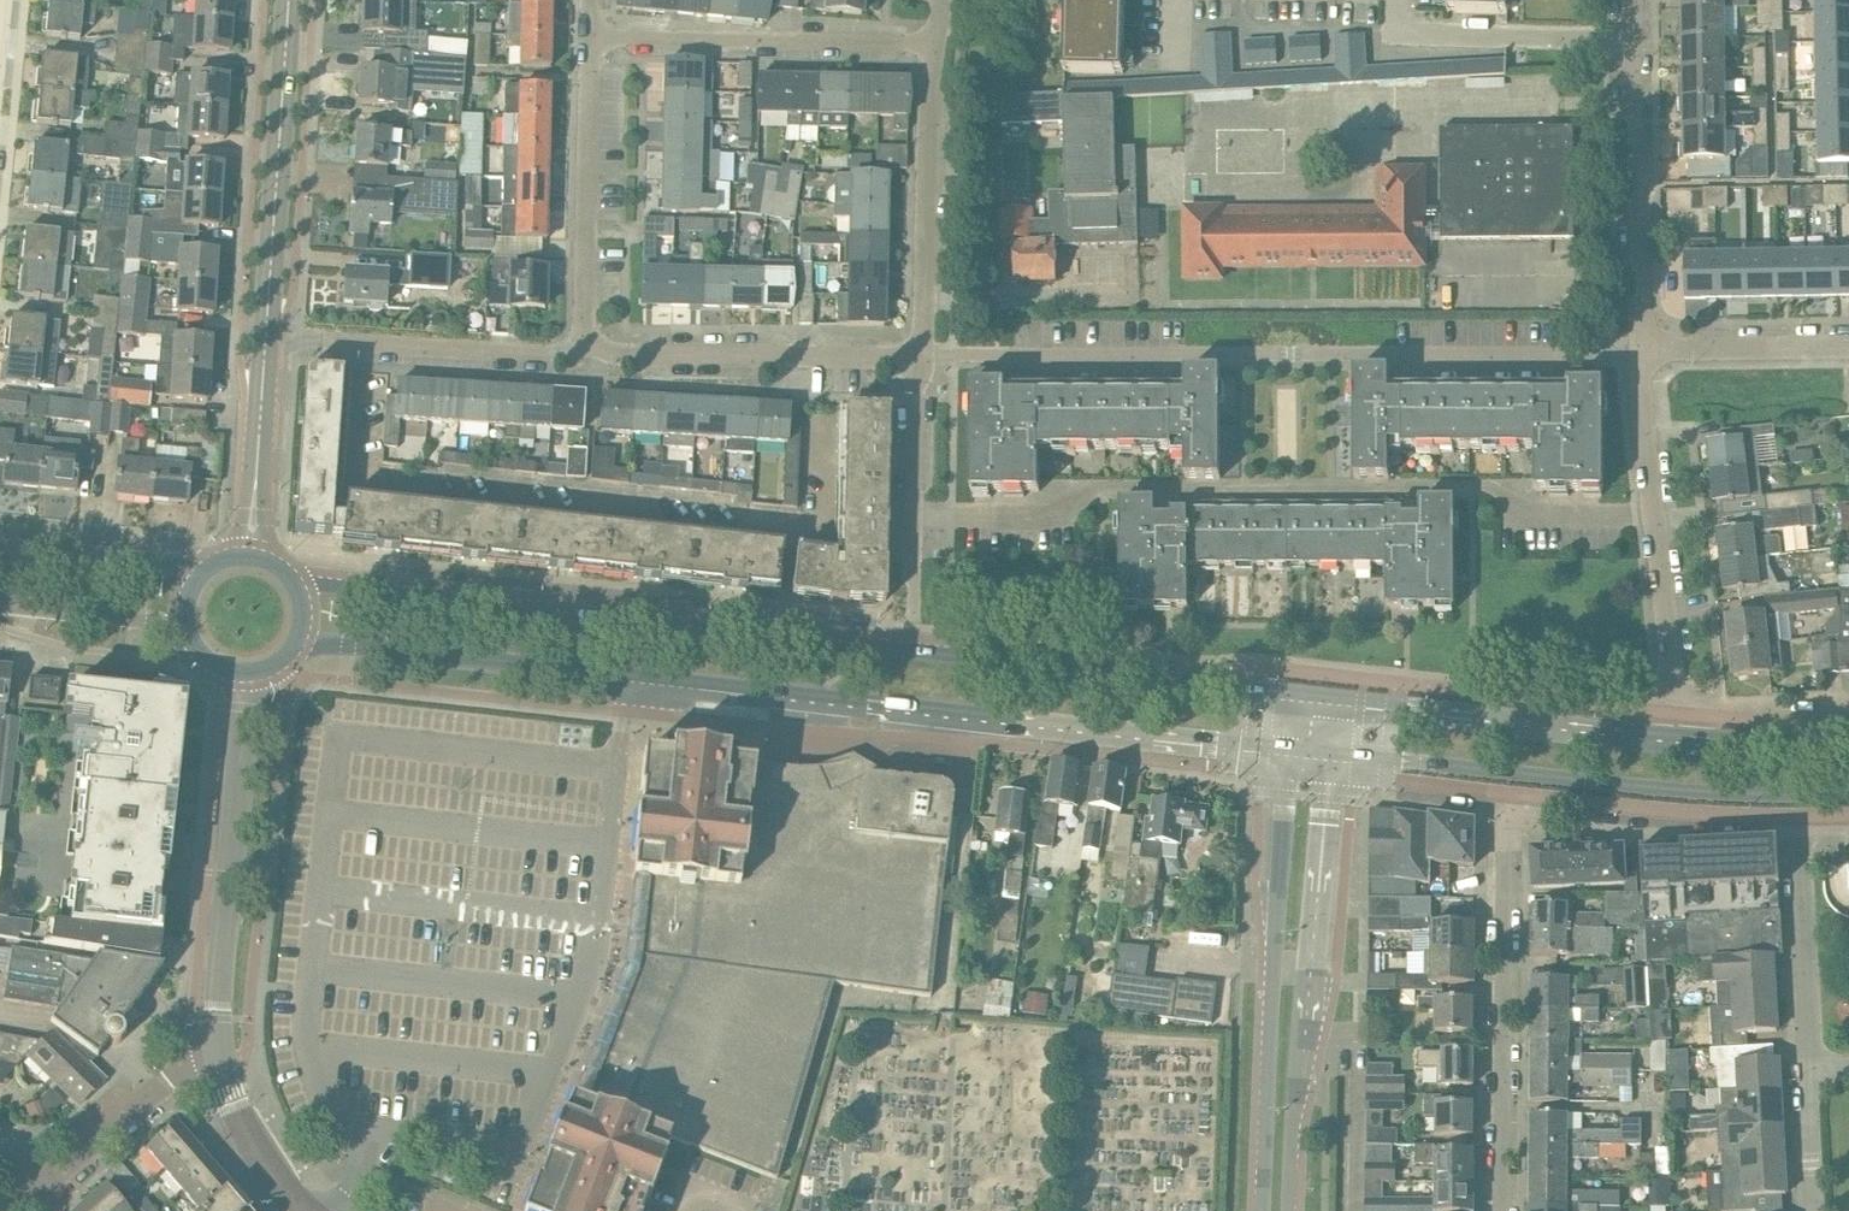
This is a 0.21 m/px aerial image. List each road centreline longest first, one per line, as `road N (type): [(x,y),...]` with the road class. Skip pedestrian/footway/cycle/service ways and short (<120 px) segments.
road 1 (secondary): [(1318,695),(295,585)]
road 2 (secondary): [(299,634),(1287,754)]
road 3 (residential): [(926,358),(1639,354)]
road 4 (secondary): [(1365,760),(1657,788),(1848,793)]
road 5 (tertiary): [(1287,754),(1262,1210)]
road 6 (tertiary): [(1294,1210),(1328,757)]
road 7 (residential): [(1497,1210),(1497,793)]
road 8 (residential): [(221,1066),(218,1017),(246,673)]
road 9 (secondary): [(1678,735),(1318,695)]
road 10 (residential): [(1677,714),(1639,354)]
road 11 (residential): [(1639,354),(1633,0)]
road 12 (residential): [(589,40),(940,44)]
road 13 (residential): [(581,356),(926,358)]
road 14 (tertiary): [(267,335),(286,0)]
road 15 (residential): [(581,356),(589,40)]
road 16 (residential): [(267,335),(581,356)]
road 17 (residential): [(926,358),(940,44)]
road 18 (residential): [(1497,793),(1798,815)]
road 19 (residential): [(1807,1069),(1798,815)]
road 20 (residential): [(43,1192),(196,1059),(221,1066)]
road 21 (residential): [(926,358),(911,397),(912,583)]
road 22 (tertiary): [(247,555),(267,335)]
road 23 (secondary): [(211,564),(0,546)]
road 24 (residential): [(1639,354),(1848,348)]
road 25 (secondary): [(0,604),(185,624)]
road 26 (residential): [(311,1210),(262,1156),(221,1066)]
road 27 (residential): [(1848,716),(1677,714)]
road 28 (secondary): [(1848,738),(1678,735)]
road 29 (residential): [(1365,760),(1384,782),(1497,793)]
road 30 (residential): [(1815,1210),(1807,1069)]

